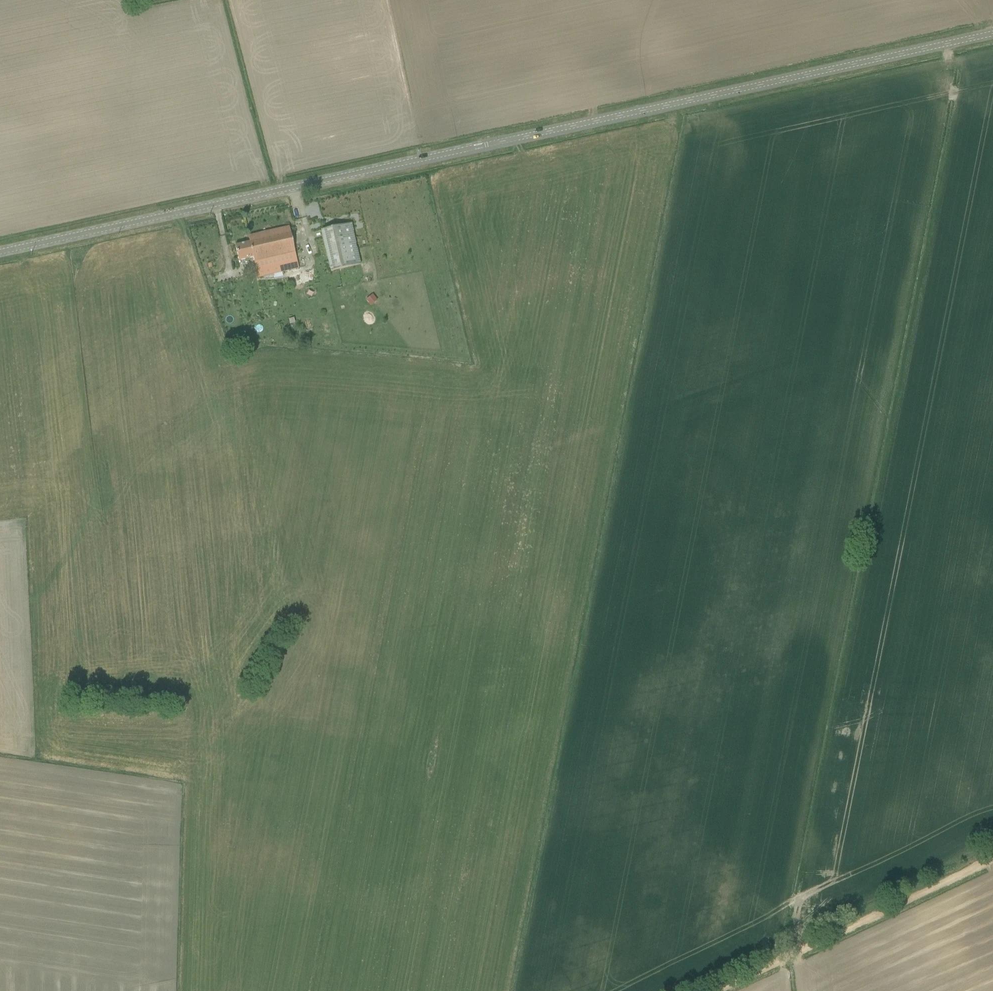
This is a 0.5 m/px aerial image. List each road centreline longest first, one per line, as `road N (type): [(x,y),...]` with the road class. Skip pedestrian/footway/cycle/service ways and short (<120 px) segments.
road 1 (tertiary): [(0,252),(992,34)]
road 2 (track): [(714,990),(992,859)]

